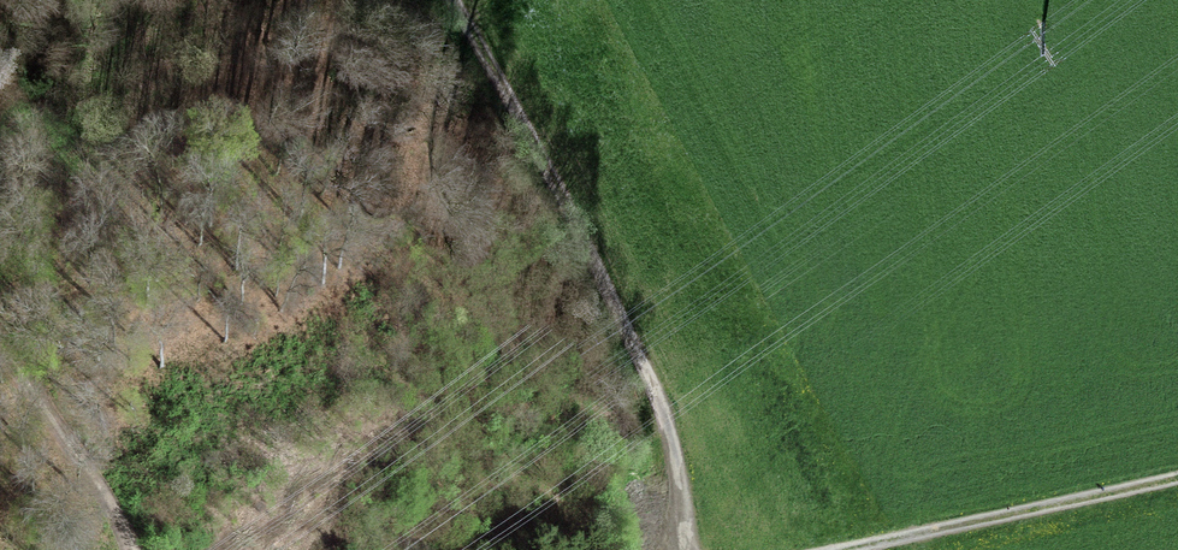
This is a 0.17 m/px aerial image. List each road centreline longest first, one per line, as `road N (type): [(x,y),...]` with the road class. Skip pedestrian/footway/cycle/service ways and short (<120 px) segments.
road 1 (track): [(457,0),(675,430),(695,549)]
road 2 (track): [(1177,479),(826,549)]
road 3 (track): [(0,343),(119,520),(130,549)]

